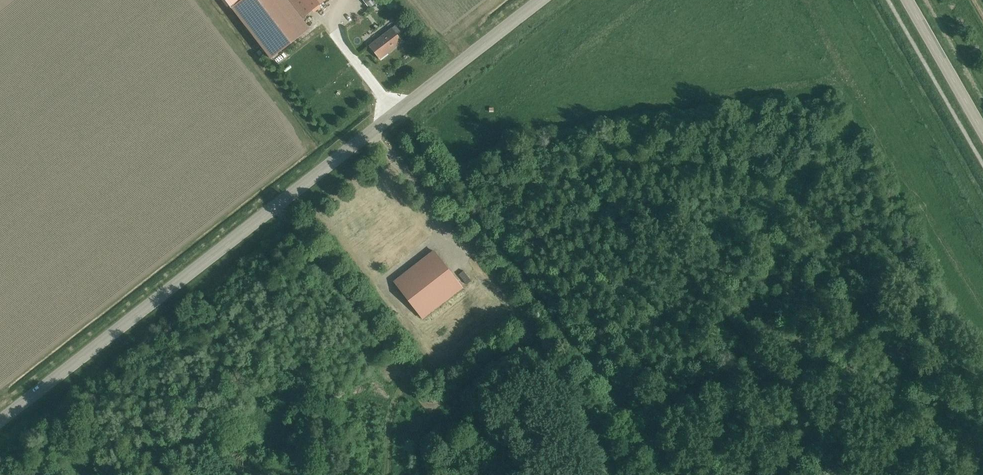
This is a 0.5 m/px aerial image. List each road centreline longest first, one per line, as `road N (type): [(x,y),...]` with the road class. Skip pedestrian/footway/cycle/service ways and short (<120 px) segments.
road 1 (unclassified): [(0,421),(542,0)]
road 2 (tertiary): [(905,0),(982,135)]

